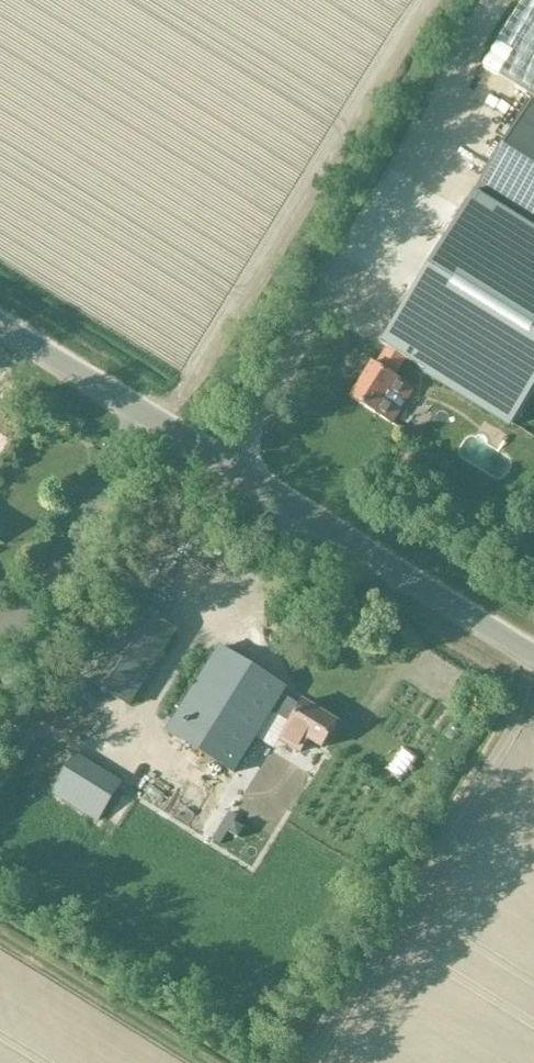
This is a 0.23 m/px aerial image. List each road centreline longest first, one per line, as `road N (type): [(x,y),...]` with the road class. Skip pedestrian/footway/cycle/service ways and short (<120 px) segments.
road 1 (unclassified): [(533,657),(0,327)]

